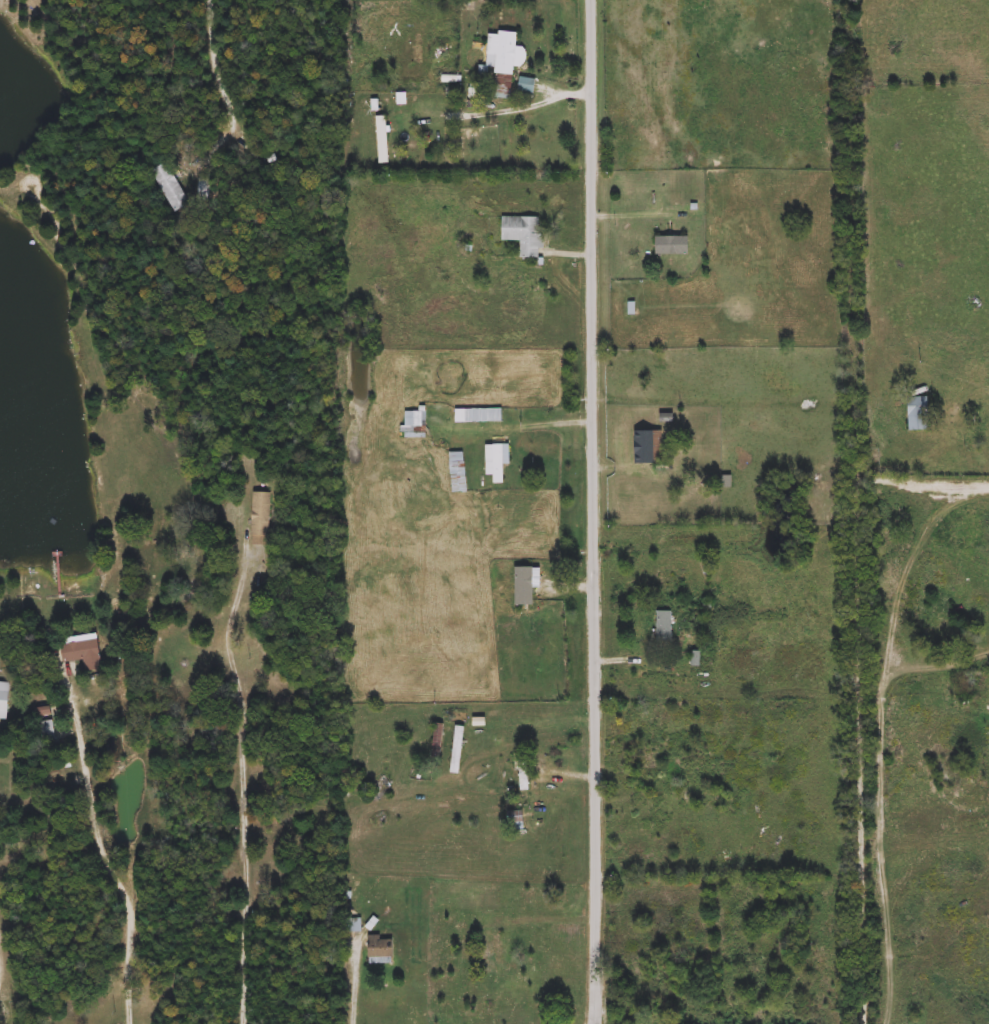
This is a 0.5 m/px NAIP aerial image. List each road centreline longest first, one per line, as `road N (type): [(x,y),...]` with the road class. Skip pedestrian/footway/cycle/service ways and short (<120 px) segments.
road 1 (residential): [(868,1023),(856,0)]
road 2 (residential): [(593,0),(598,1023)]

